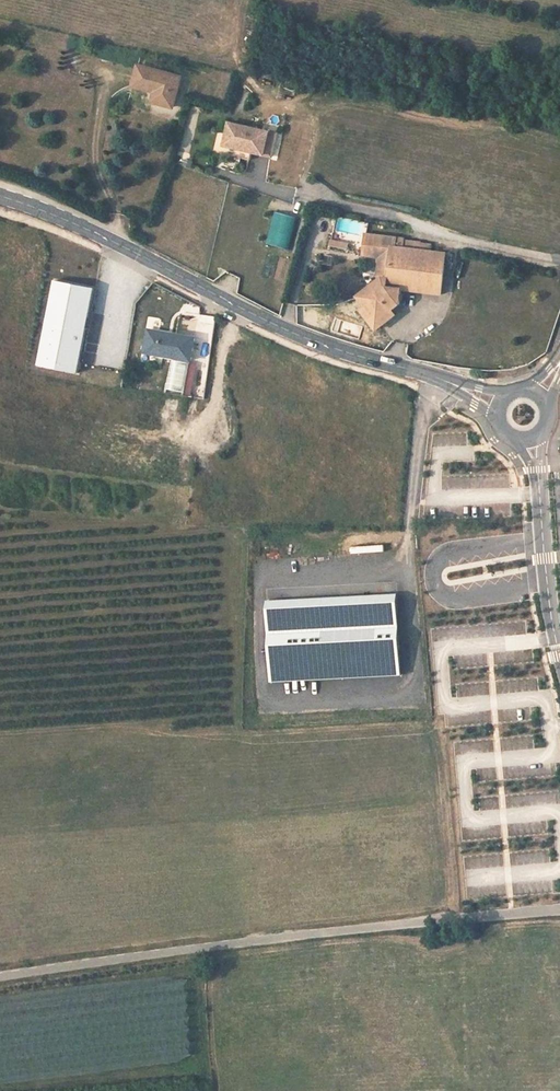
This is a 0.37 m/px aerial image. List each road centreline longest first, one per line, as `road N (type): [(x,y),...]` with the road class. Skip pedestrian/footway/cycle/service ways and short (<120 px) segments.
road 1 (unclassified): [(559,910),(279,935),(0,978)]
road 2 (tertiary): [(420,372),(285,330),(117,242),(0,196)]
road 3 (unclassified): [(534,467),(559,657)]

